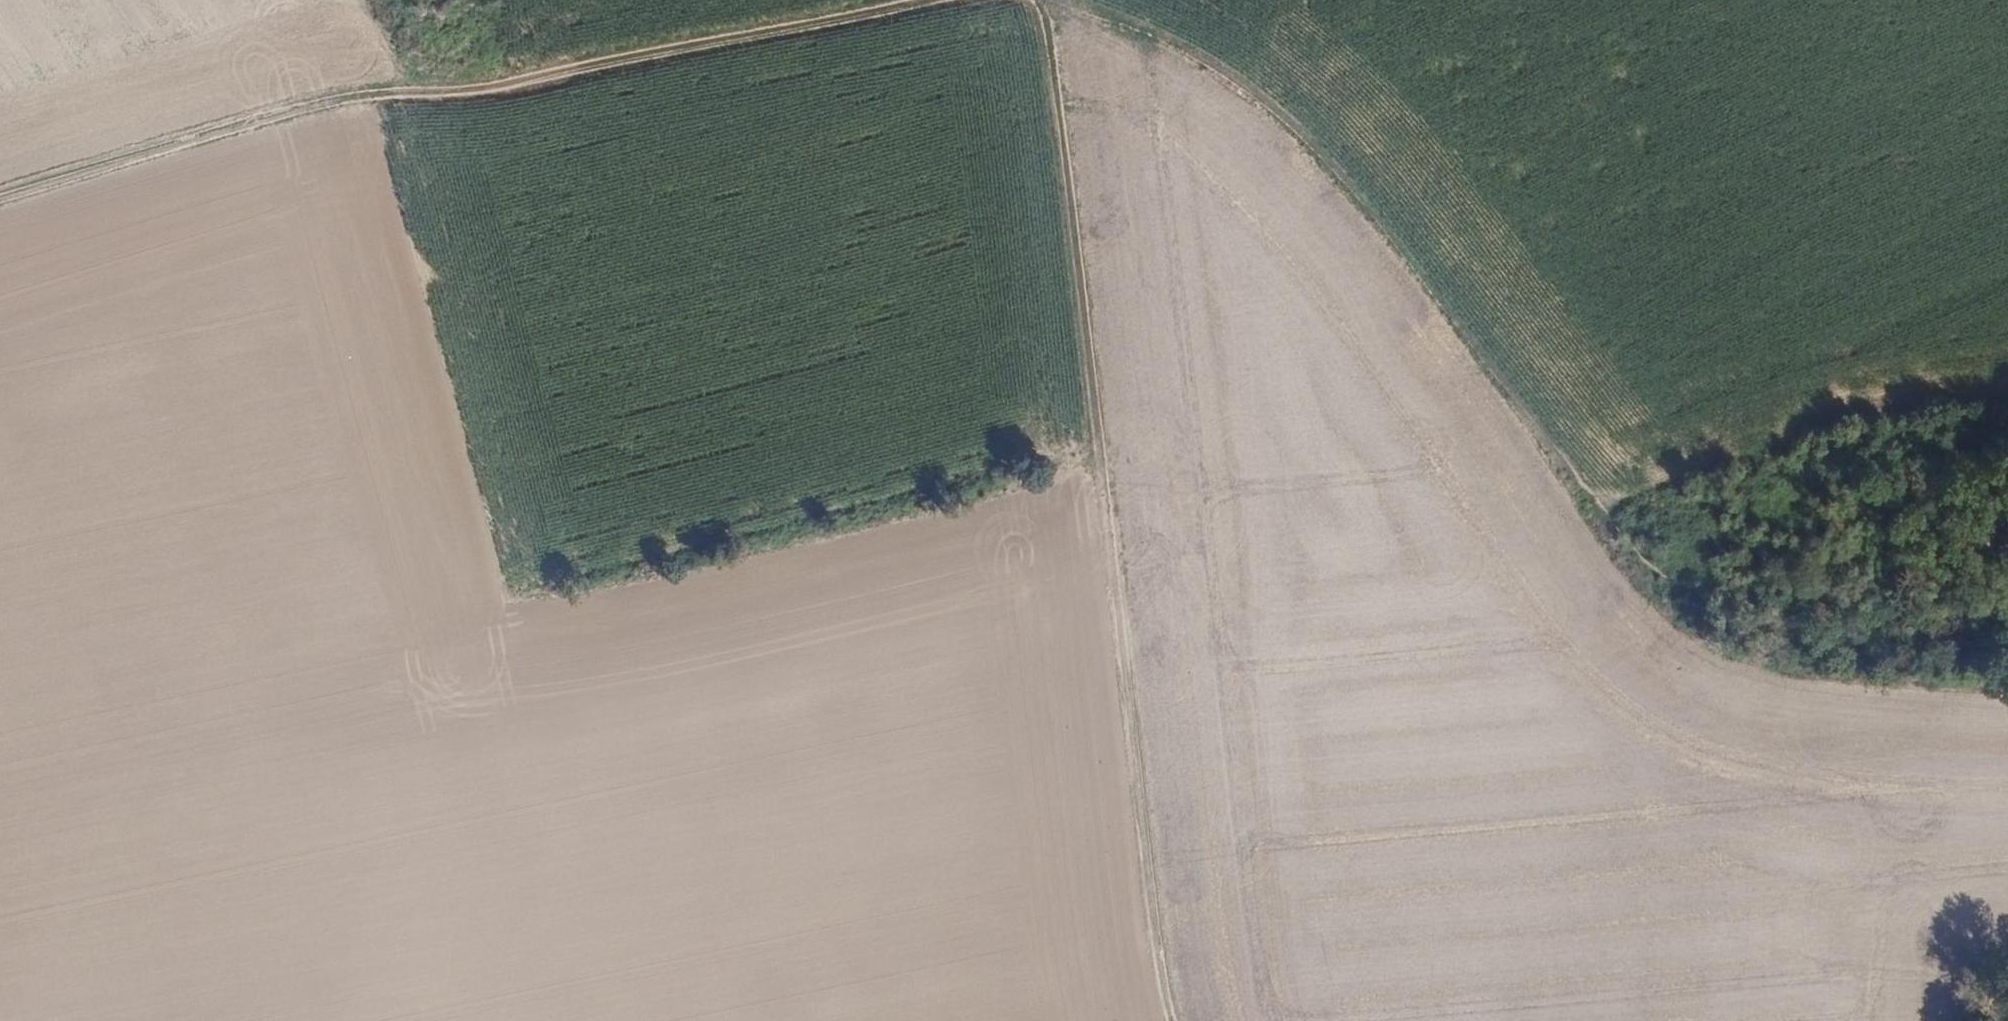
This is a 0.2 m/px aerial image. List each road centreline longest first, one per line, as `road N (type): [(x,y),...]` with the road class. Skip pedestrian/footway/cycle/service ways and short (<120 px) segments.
road 1 (track): [(1171,1020),(1032,0)]
road 2 (track): [(991,0),(638,59),(468,99),(332,102),(161,158)]
road 3 (track): [(0,214),(161,158)]

